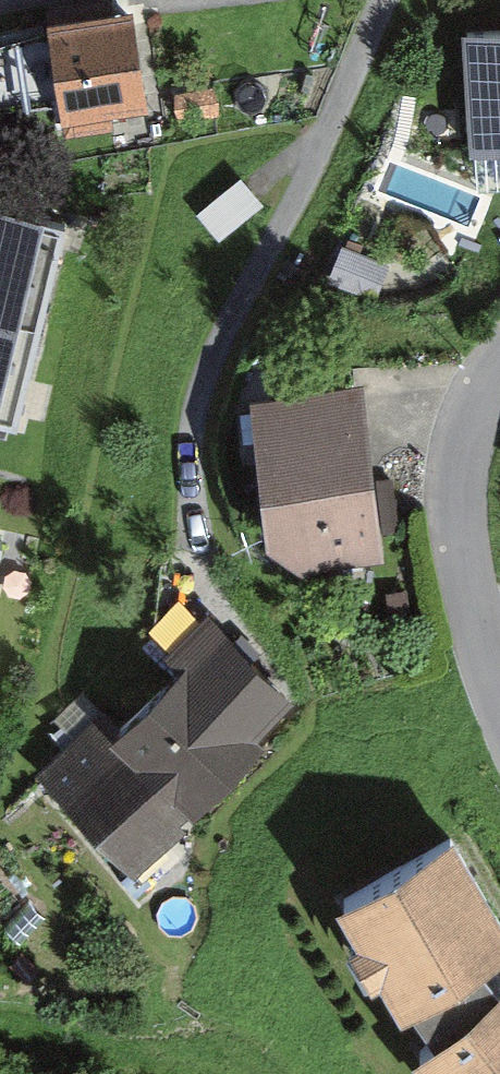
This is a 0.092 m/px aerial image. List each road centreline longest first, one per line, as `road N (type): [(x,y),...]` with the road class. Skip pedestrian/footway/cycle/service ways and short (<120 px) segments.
road 1 (residential): [(499,394),(472,464),(474,560),(499,657)]

